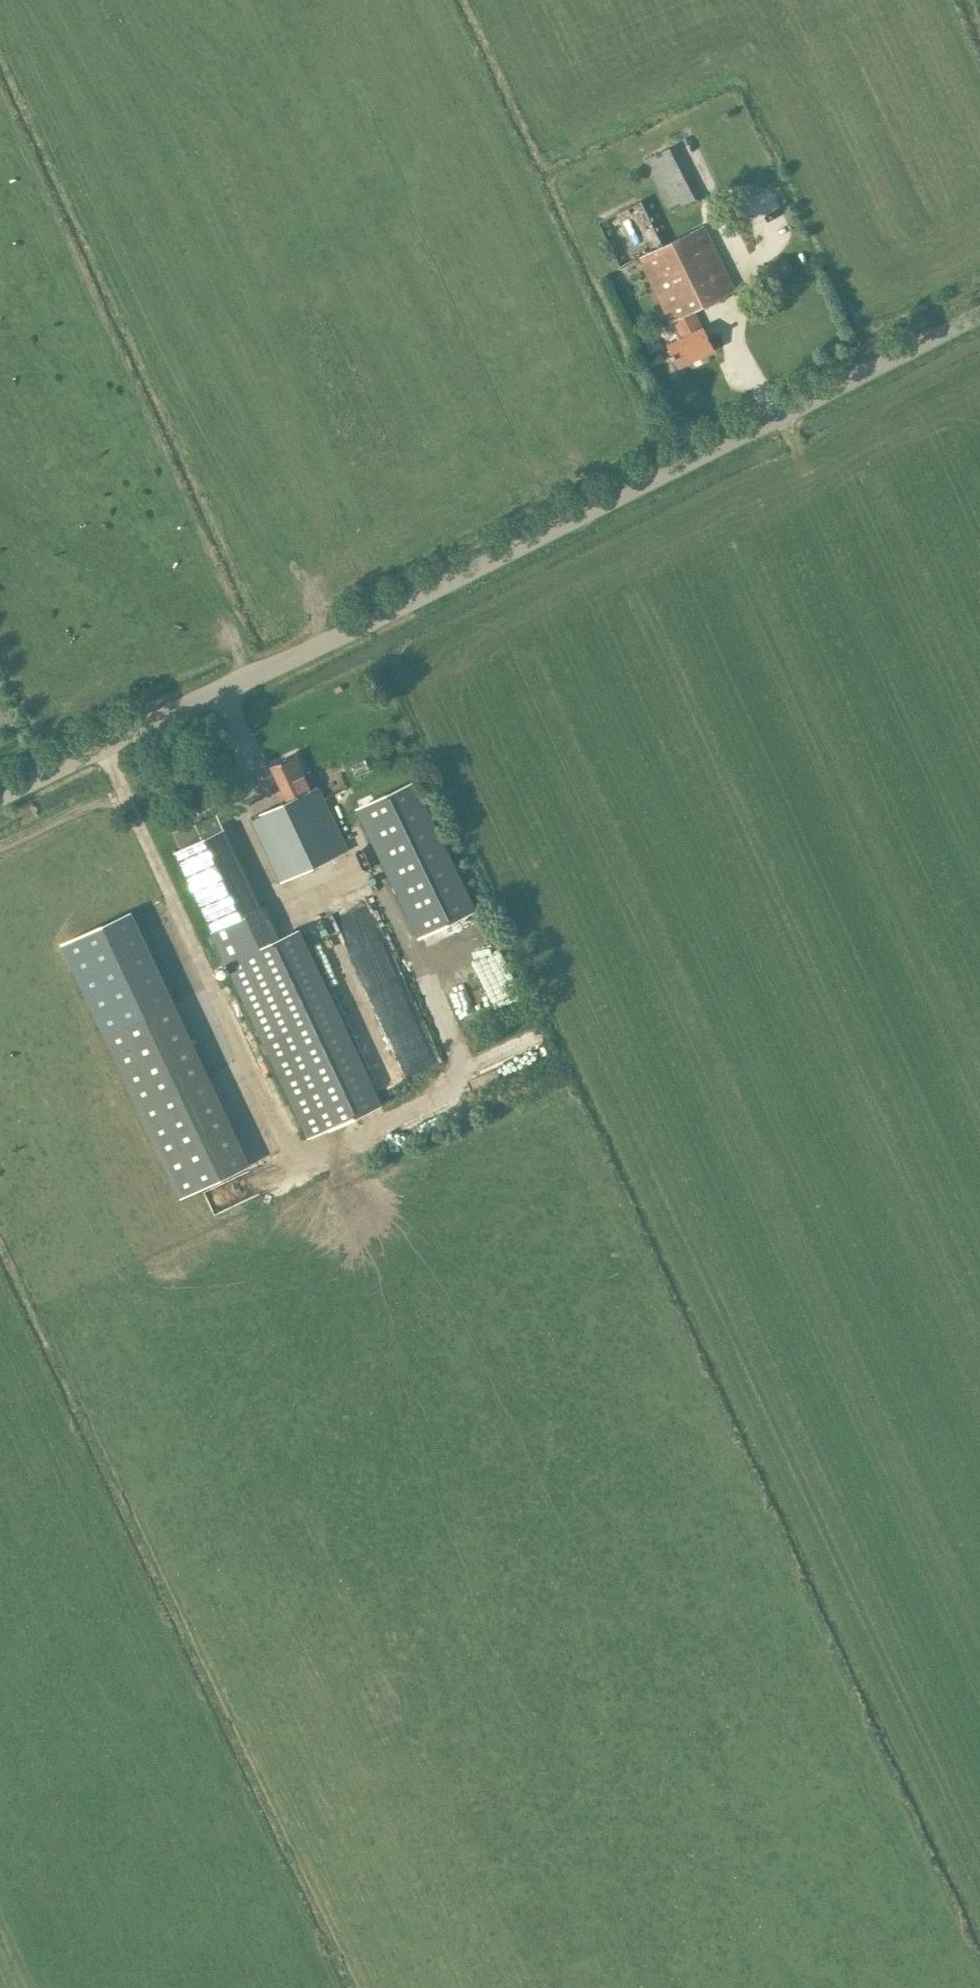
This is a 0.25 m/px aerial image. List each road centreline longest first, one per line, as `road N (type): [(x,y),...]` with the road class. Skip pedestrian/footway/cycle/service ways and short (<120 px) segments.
road 1 (unclassified): [(0,787),(979,302)]

